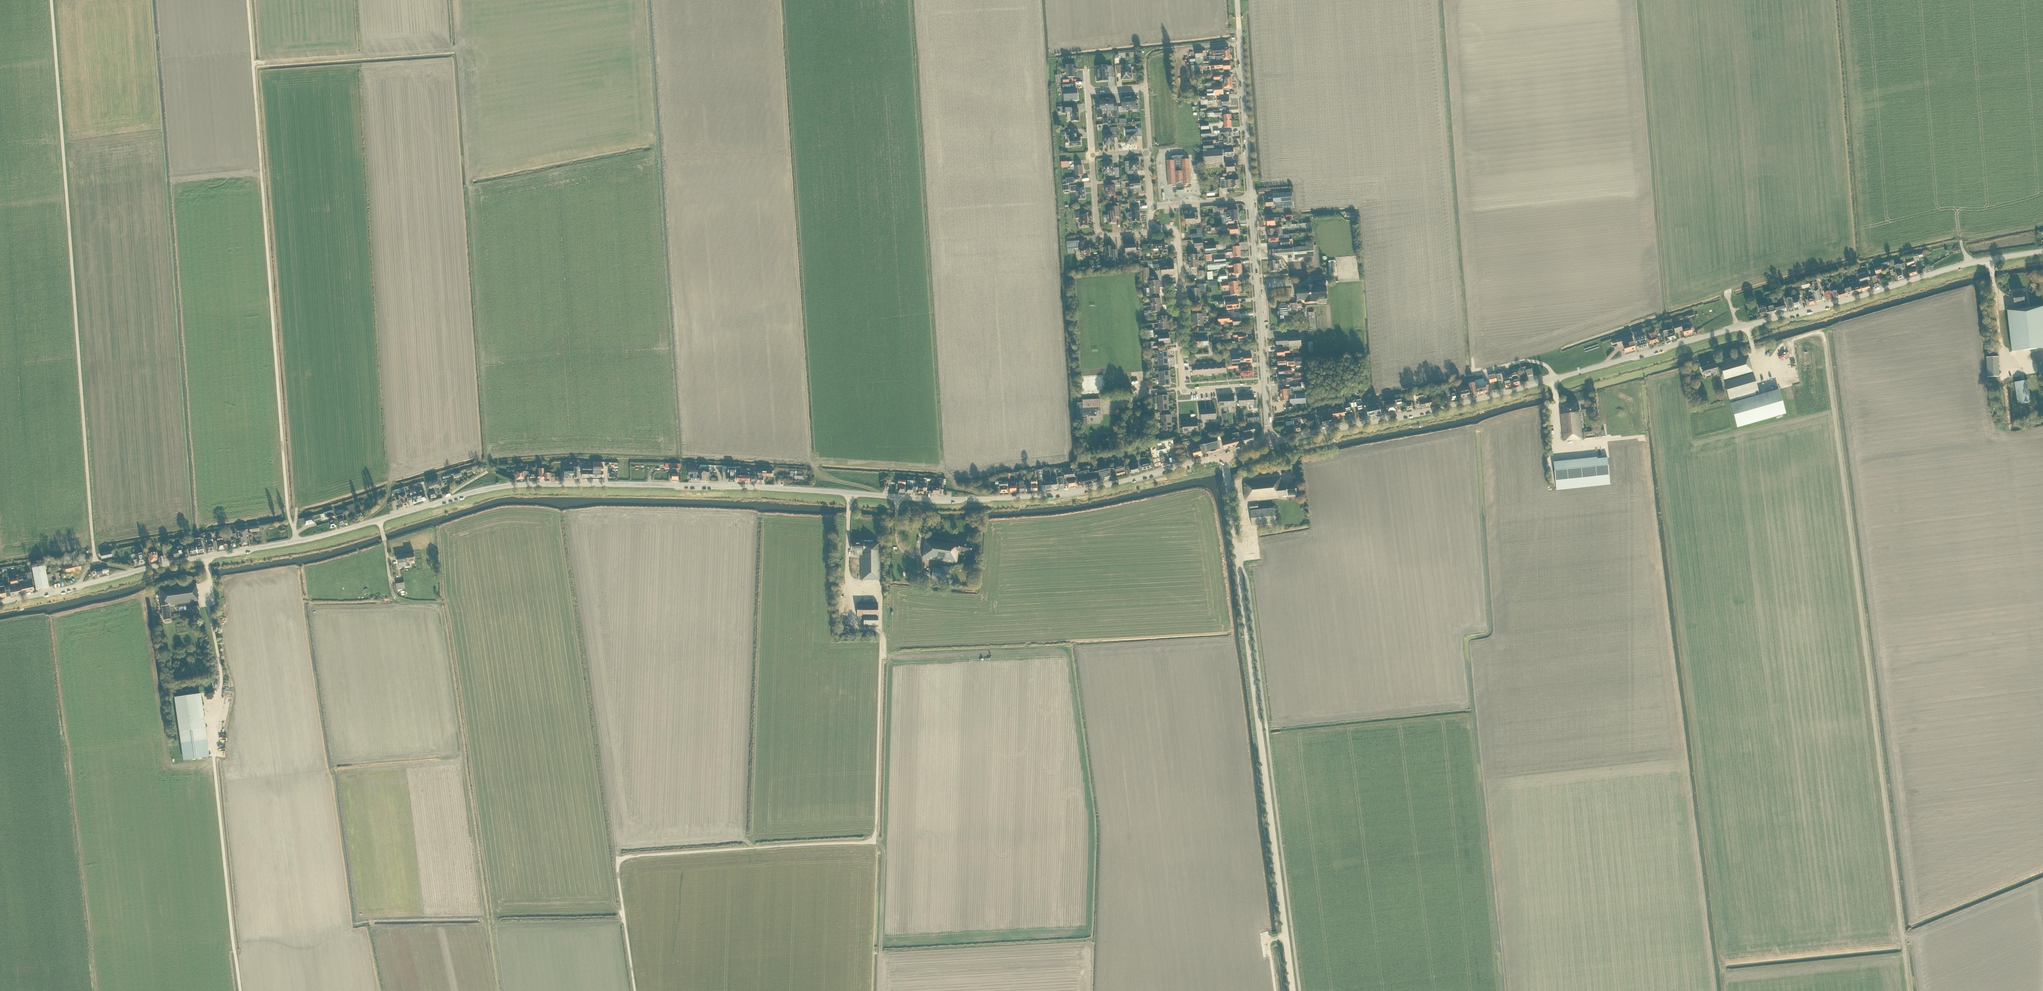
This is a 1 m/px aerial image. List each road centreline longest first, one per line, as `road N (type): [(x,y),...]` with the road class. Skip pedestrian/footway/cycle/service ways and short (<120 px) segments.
road 1 (tertiary): [(0,603),(308,539),(501,487),(1012,498),(1097,488),(1224,456)]
road 2 (tertiary): [(1270,444),(1498,395),(1958,266),(2042,251)]
road 3 (track): [(1758,370),(1788,341),(1824,337),(1910,990)]
road 4 (tertiary): [(1293,990),(1224,456)]
road 5 (tertiary): [(1250,200),(1237,0)]
road 6 (tertiary): [(1264,387),(1250,200)]
road 7 (residential): [(1183,389),(1177,234),(1154,228)]
road 8 (residential): [(1154,228),(1101,234),(1093,156)]

